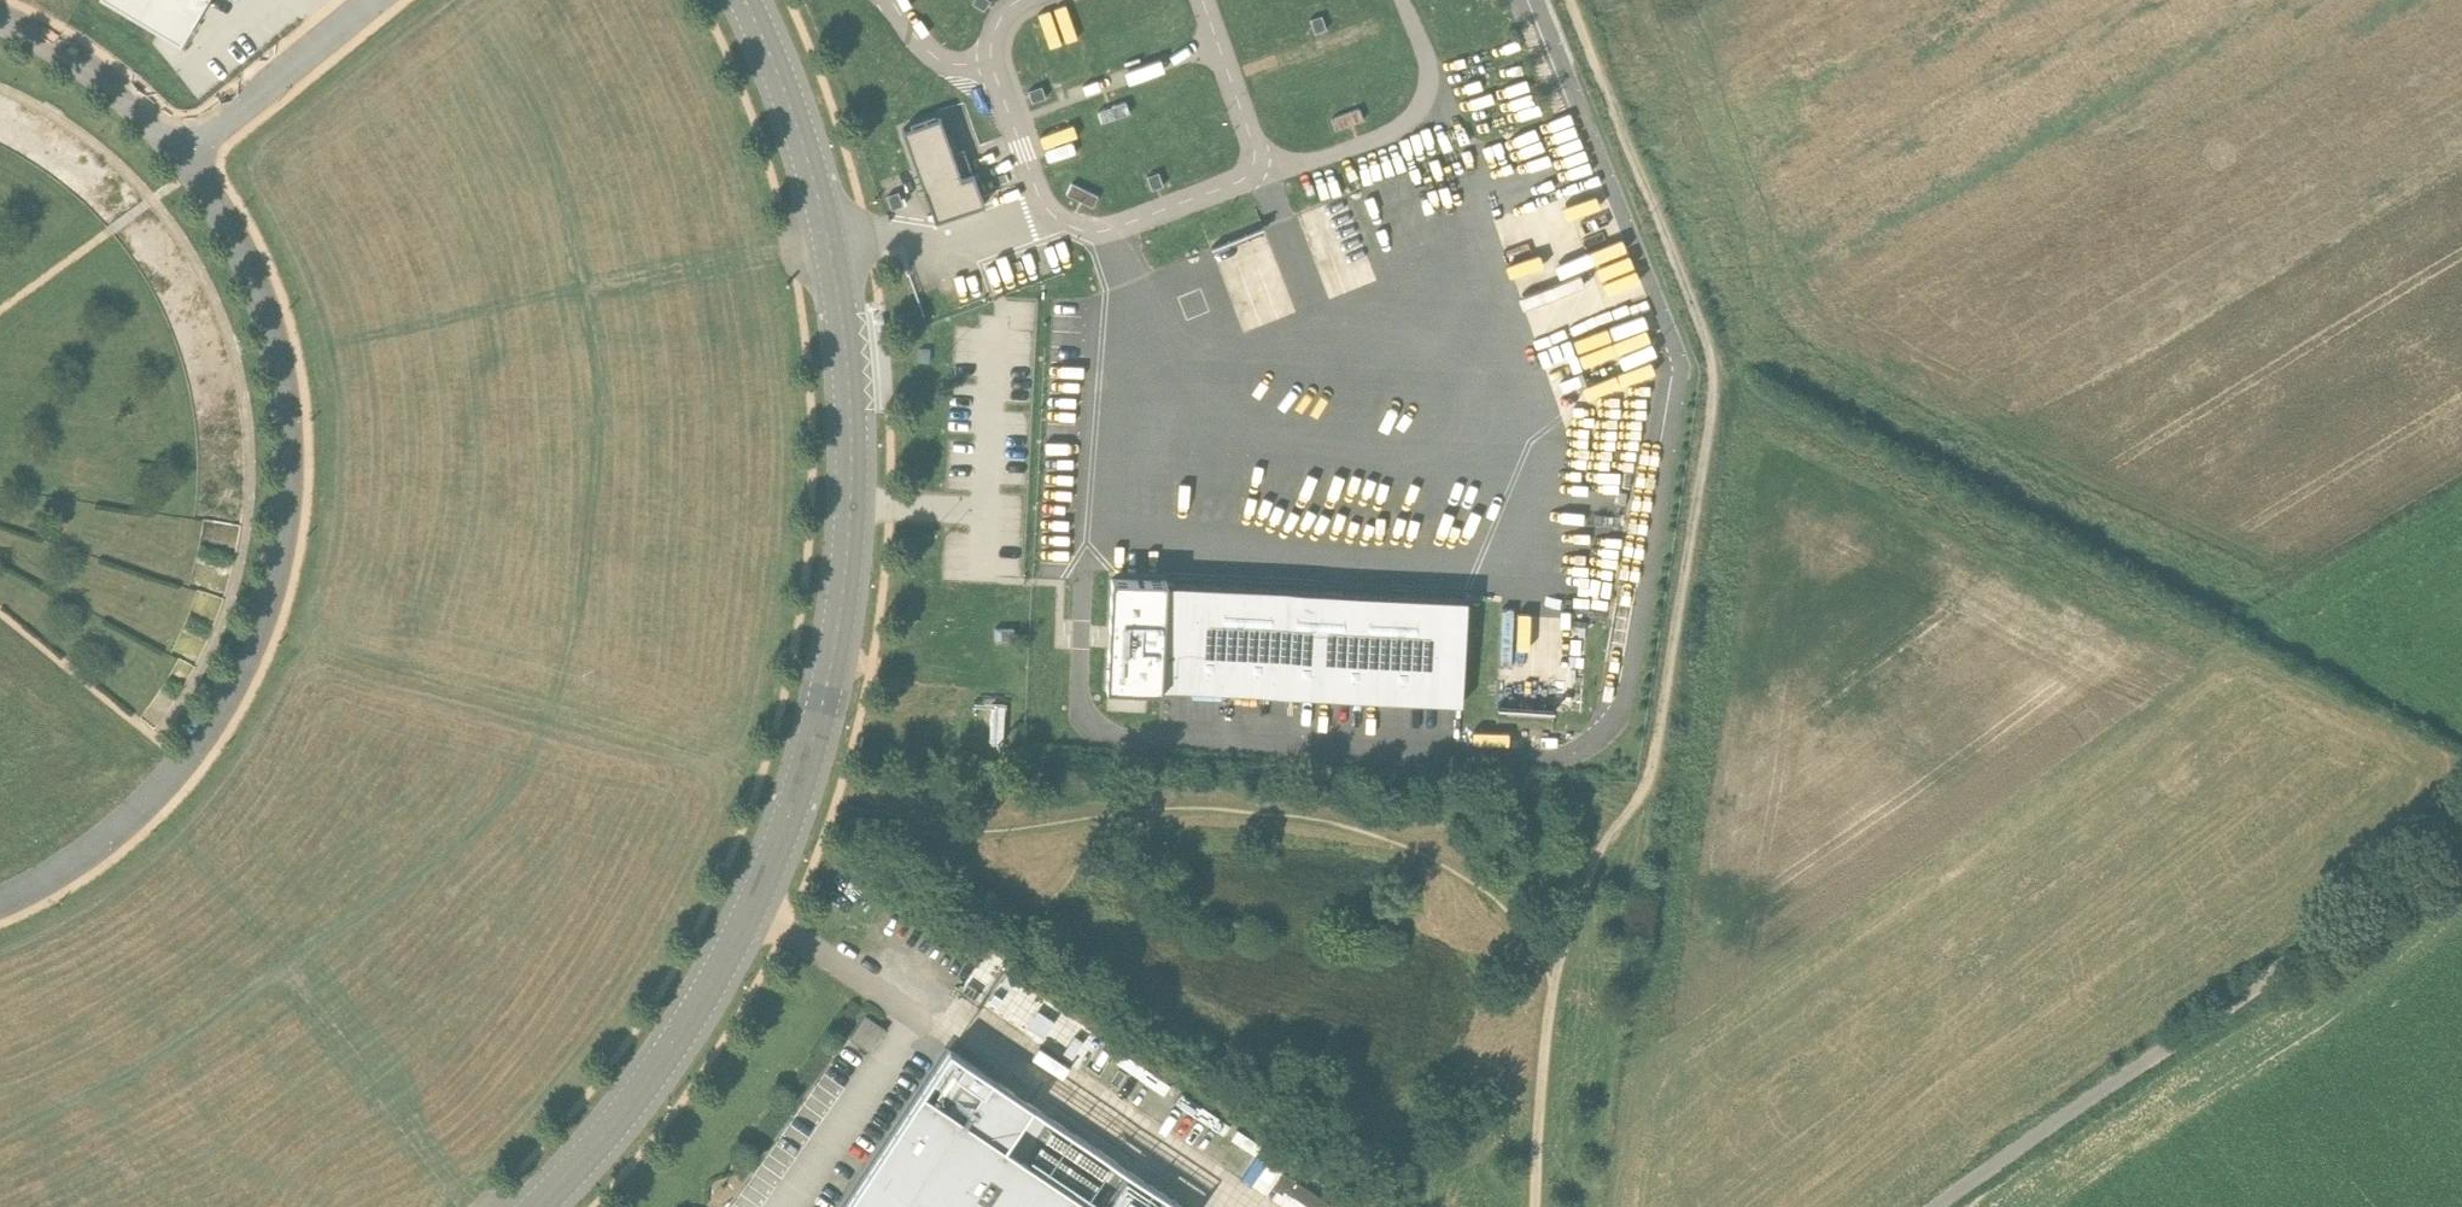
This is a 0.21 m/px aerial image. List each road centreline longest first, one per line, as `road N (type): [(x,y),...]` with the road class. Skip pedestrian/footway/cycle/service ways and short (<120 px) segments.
road 1 (tertiary): [(538,1206),(668,1055),(756,908),(807,788),(845,616),(856,465),(846,318),(815,175),(751,0)]
road 2 (unclassified): [(1087,568),(1082,699),(1095,729),(1134,740),(1474,759),(1550,759),(1598,737),(1627,691),(1679,352),(1593,141)]
road 3 (track): [(1535,1206),(1552,990),(1599,854),(1648,790),(1713,397),(1707,341),(1571,0)]
road 4 (unclassified): [(0,903),(95,848),(183,771),(262,632),(283,550),(292,468),(280,364),(262,295),(188,150)]
road 5 (track): [(1599,854),(1568,879),(1530,893),(1484,889),(1367,833),(1243,811),(1159,811),(996,831),(923,825),(836,804)]
road 6 (residential): [(2461,826),(2207,1023),(1935,1206)]
road 7 (unclassified): [(188,150),(384,0)]
road 8 (unclassified): [(1116,232),(1077,232),(1042,206),(992,65)]
road 9 (unclassified): [(188,150),(111,81),(0,19)]
road 10 (unclassified): [(1201,0),(1263,179)]
road 11 (unclassified): [(1416,118),(1389,137),(1263,179)]
road 12 (unclassified): [(1263,179),(1116,232)]
road 13 (unclassified): [(1593,141),(1537,0)]
road 14 (unclassified): [(1263,179),(1315,310)]
road 15 (track): [(973,676),(837,660)]
road 16 (unclassified): [(890,0),(939,65),(992,65)]
road 17 (track): [(1484,889),(1522,922),(1552,990)]

